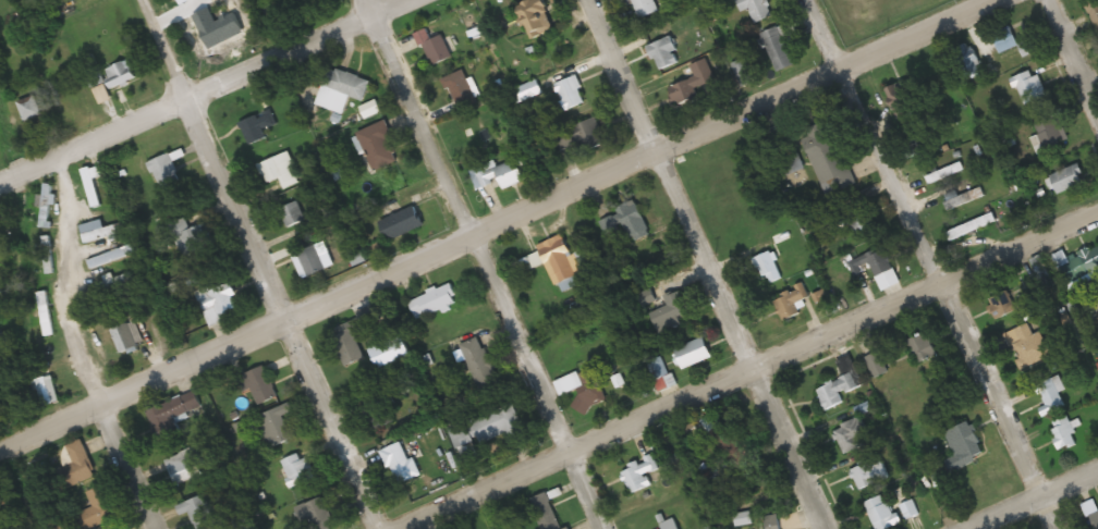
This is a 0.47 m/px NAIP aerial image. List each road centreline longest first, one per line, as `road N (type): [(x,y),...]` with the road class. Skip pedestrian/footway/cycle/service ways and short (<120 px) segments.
road 1 (residential): [(0,450),(999,0)]
road 2 (residential): [(388,528),(1097,220)]
road 3 (residential): [(1051,528),(810,0)]
road 4 (residential): [(828,528),(587,0)]
road 5 (residential): [(602,528),(363,0)]
road 6 (residential): [(382,528),(146,0)]
road 7 (residential): [(398,0),(0,181)]
road 8 (residential): [(57,156),(63,305),(95,403),(155,528)]
road 9 (tertiary): [(968,528),(1097,472)]

